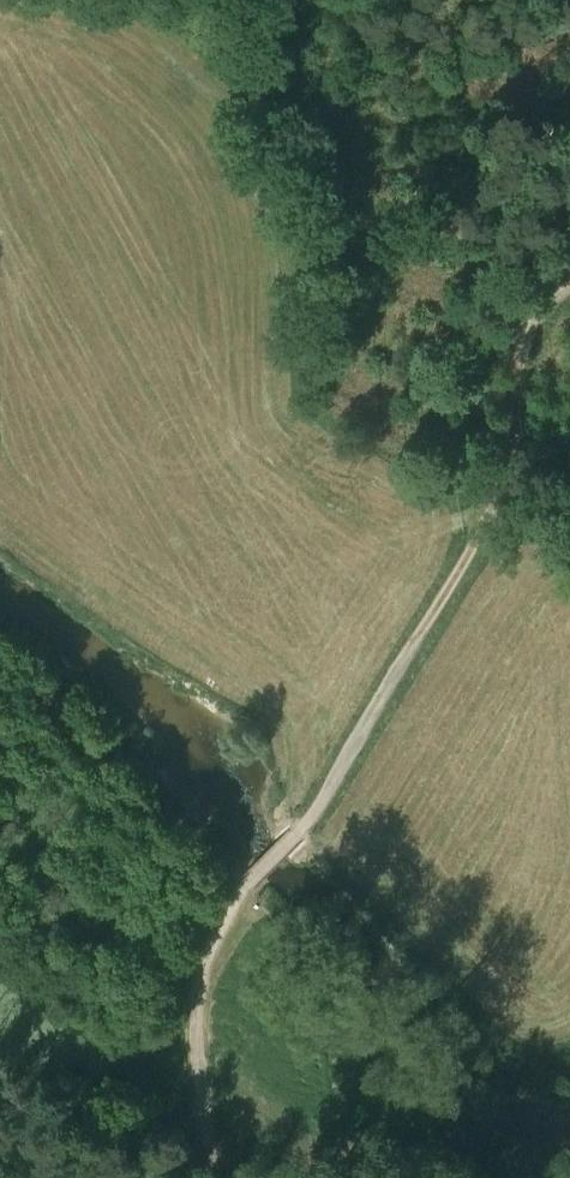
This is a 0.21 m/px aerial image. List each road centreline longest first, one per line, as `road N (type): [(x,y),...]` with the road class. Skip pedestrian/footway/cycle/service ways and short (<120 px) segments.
road 1 (track): [(301,831),(491,507),(534,317)]
road 2 (track): [(534,317),(349,0)]
road 3 (track): [(245,889),(203,960),(194,1011),(212,1177)]

